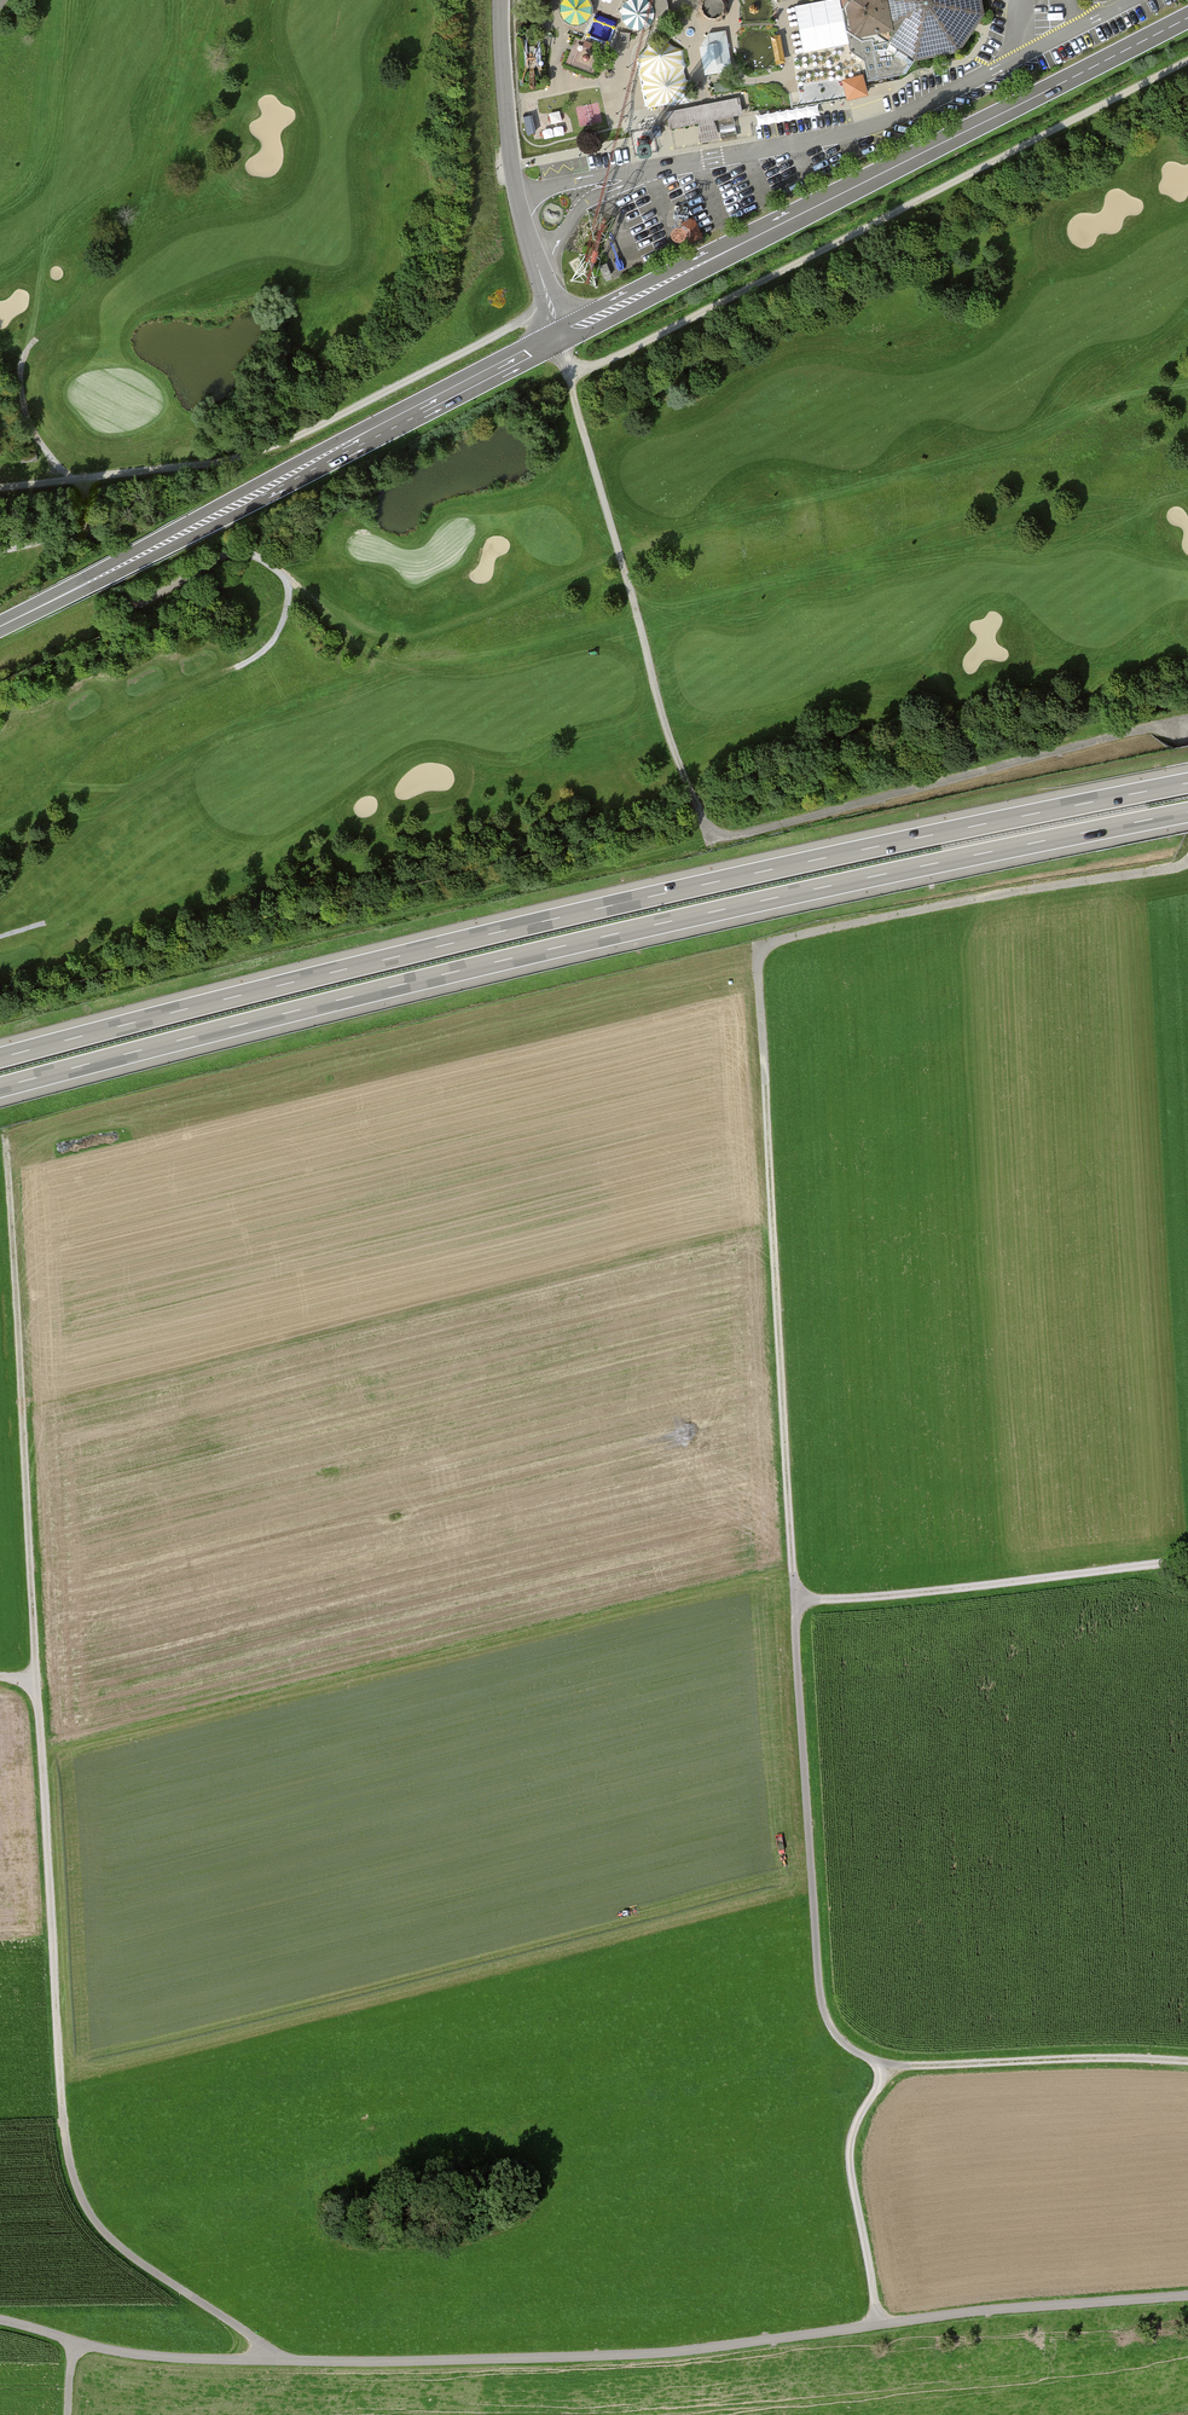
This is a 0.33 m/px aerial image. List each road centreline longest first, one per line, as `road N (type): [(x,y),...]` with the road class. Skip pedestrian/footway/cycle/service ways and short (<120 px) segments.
road 1 (track): [(1187,2060),(911,2062),(871,2054),(836,2017),(824,1980),(795,1580),(762,962),(781,939),(1187,863)]
road 2 (motorway): [(1187,783),(656,895),(0,1058)]
road 3 (motorway): [(0,1087),(662,923),(1187,812)]
road 4 (track): [(1187,2291),(881,2320),(669,2352),(477,2357),(113,2350),(0,2319)]
road 5 (track): [(1182,722),(729,838),(706,830),(665,725),(634,589),(559,337)]
road 6 (track): [(0,1680),(42,1683),(65,2105),(80,2183),(120,2253),(276,2356)]
road 7 (primary): [(559,337),(1187,16)]
road 8 (primary): [(0,627),(559,337)]
road 9 (track): [(552,309),(307,434),(241,457),(0,489)]
road 10 (track): [(17,1219),(42,1683)]
road 11 (track): [(84,479),(92,531),(134,604),(228,553),(256,556),(284,576),(290,597),(276,637),(238,668)]
road 12 (track): [(798,1602),(1187,1564)]
road 13 (residential): [(559,337),(513,169),(500,0)]
road 14 (track): [(893,2059),(866,2100),(850,2149),(881,2320)]
road 15 (track): [(35,339),(21,363),(23,399),(63,482)]

